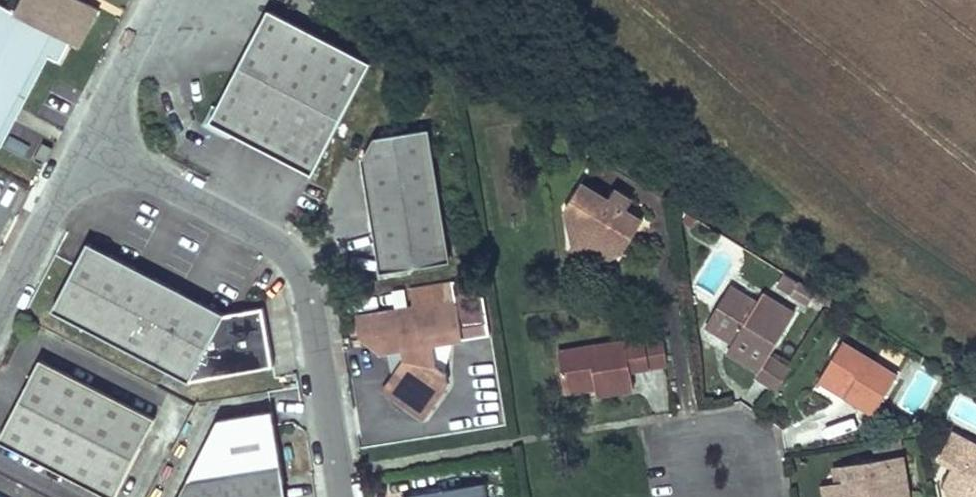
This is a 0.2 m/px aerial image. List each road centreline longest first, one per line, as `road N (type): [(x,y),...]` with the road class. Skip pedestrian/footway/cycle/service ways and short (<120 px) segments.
road 1 (residential): [(341,496),(307,290),(289,259),(86,142)]
road 2 (residential): [(86,142),(0,309)]
road 3 (residential): [(744,496),(750,464),(741,449),(707,438),(680,459),(684,496)]
road 4 (residential): [(151,0),(86,142)]

